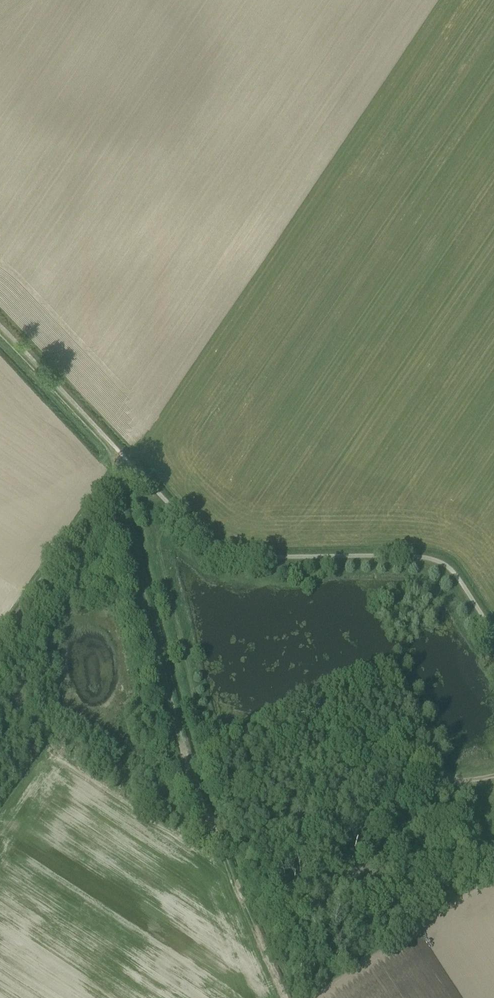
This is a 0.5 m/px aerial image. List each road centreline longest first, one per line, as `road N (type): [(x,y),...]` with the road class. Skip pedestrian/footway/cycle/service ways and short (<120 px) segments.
road 1 (track): [(113,477),(191,769),(285,997)]
road 2 (track): [(493,637),(458,580),(420,556),(230,558),(208,547),(126,458)]
road 3 (track): [(126,458),(0,635)]
road 4 (track): [(126,458),(0,325)]

